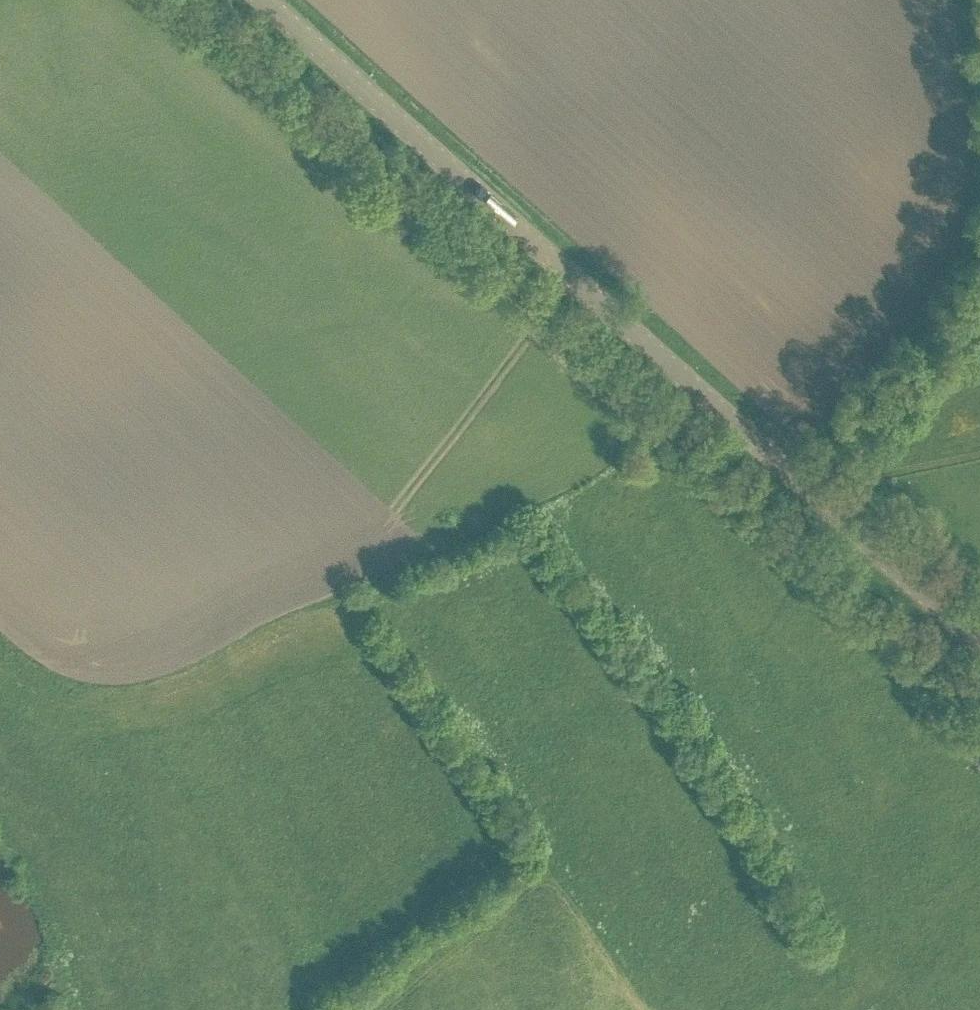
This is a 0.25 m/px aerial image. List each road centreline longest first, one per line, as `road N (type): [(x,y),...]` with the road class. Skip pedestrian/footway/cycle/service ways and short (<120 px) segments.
road 1 (tertiary): [(979,639),(268,0)]

